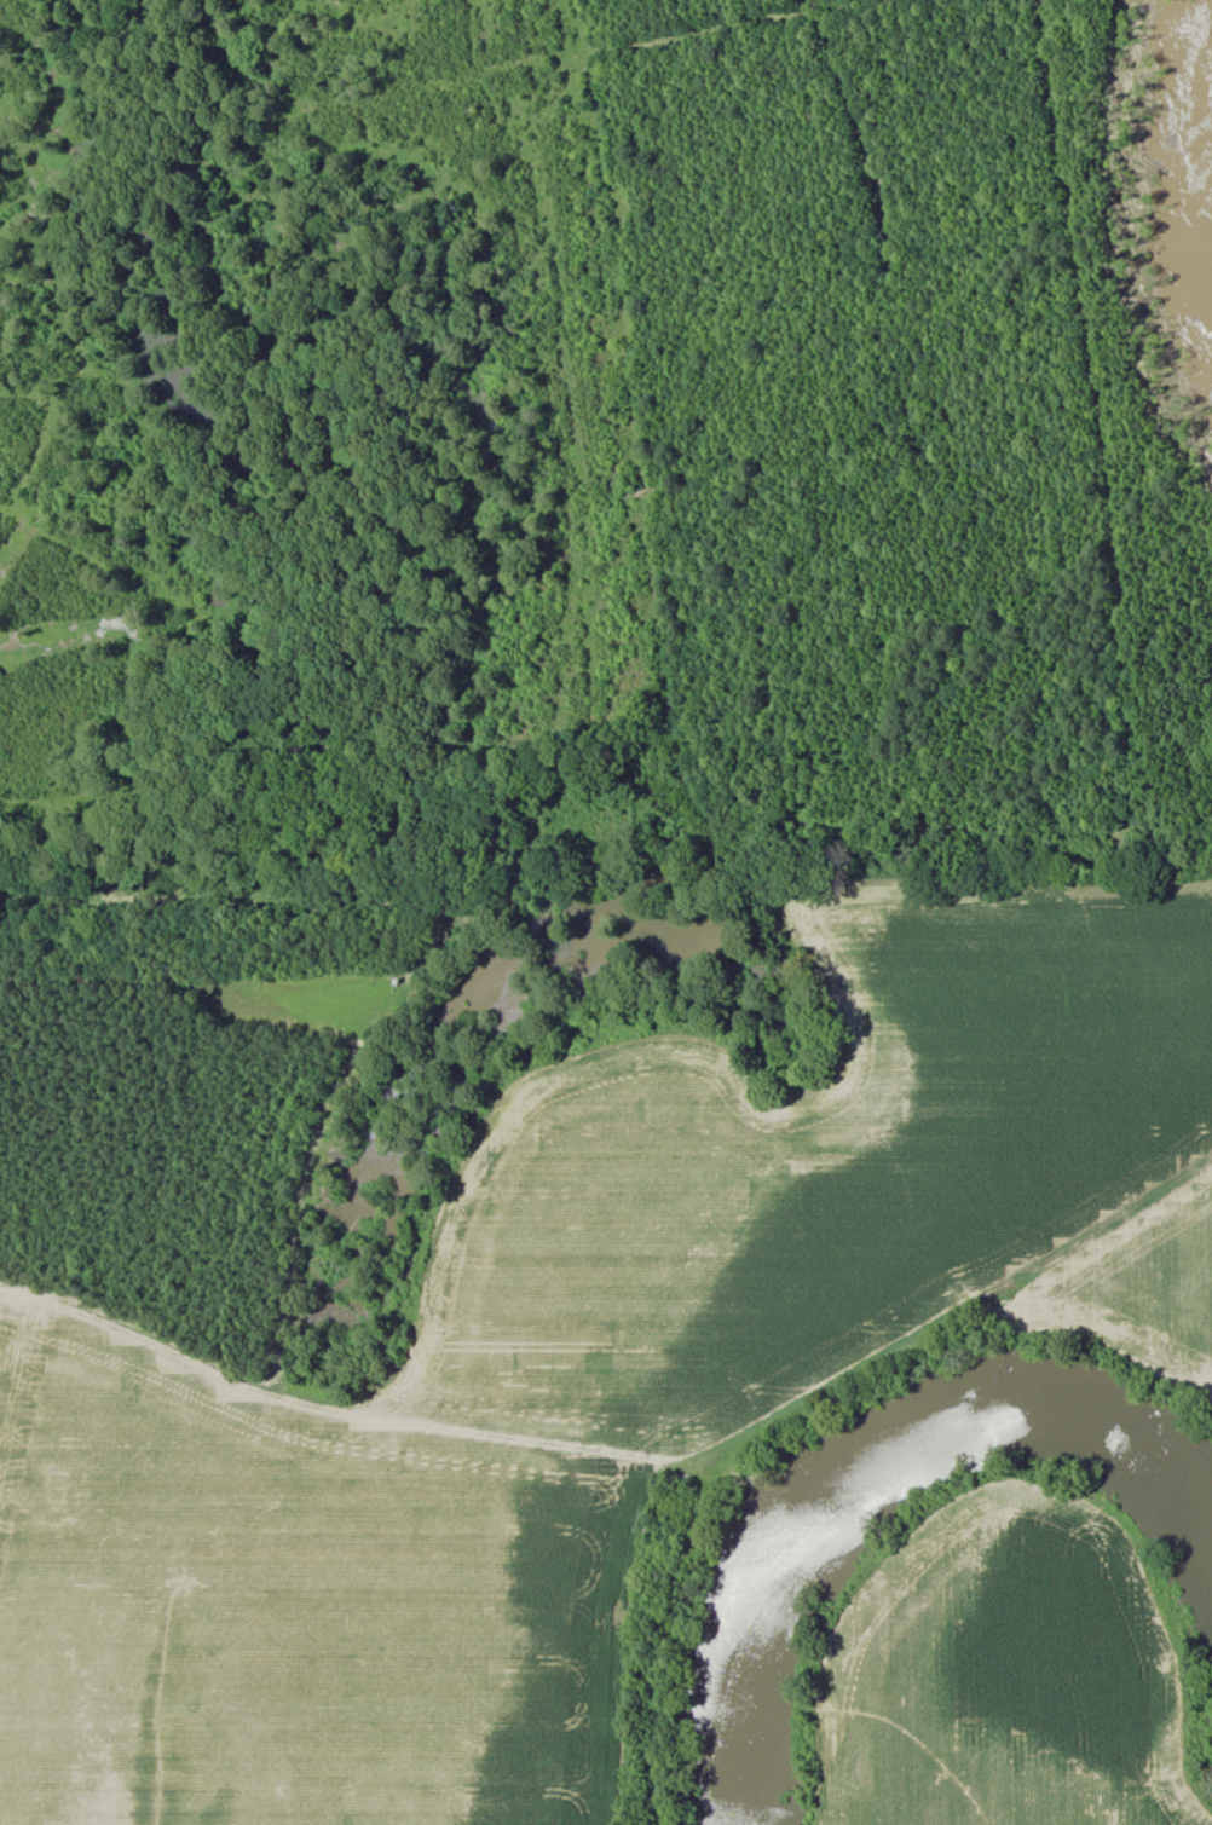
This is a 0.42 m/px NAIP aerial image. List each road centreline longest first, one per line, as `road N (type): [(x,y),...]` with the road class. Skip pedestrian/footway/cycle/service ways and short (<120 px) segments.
road 1 (residential): [(0,1288),(47,1289),(224,1357),(643,1436)]

